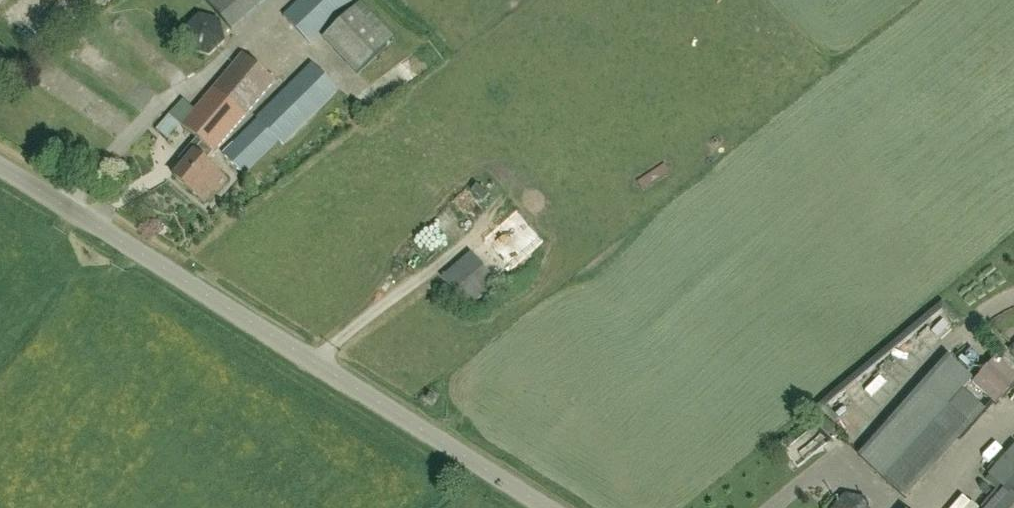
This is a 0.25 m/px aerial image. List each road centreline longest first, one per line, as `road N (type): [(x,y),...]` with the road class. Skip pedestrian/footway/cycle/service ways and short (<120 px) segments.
road 1 (unclassified): [(550,507),(0,161)]

